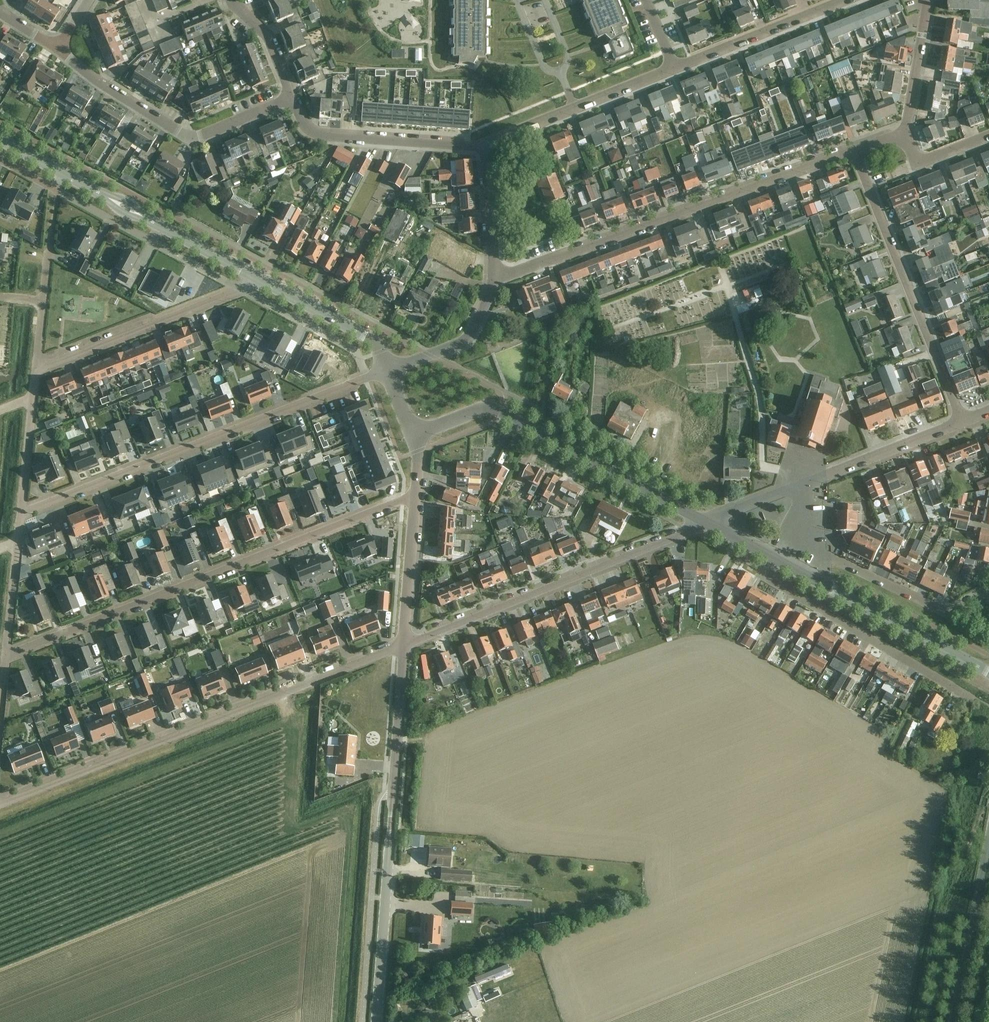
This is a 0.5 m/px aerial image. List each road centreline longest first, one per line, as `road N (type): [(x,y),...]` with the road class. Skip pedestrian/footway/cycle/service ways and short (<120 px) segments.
road 1 (residential): [(6,651),(414,497)]
road 2 (residential): [(0,803),(403,643)]
road 3 (residential): [(22,514),(385,371)]
road 4 (residential): [(494,276),(853,149)]
road 5 (tertiary): [(375,1021),(403,643)]
road 6 (residential): [(403,643),(709,522)]
road 7 (secondary): [(709,522),(503,413),(484,408),(415,433)]
road 8 (residential): [(961,422),(853,149)]
road 9 (residential): [(292,96),(187,136),(55,50)]
road 10 (residential): [(771,555),(761,574),(975,698)]
road 11 (secondary): [(988,672),(771,555)]
road 12 (residential): [(37,370),(255,280)]
road 13 (secondary): [(255,280),(58,173)]
road 14 (residential): [(488,146),(328,138),(306,125),(292,96)]
road 15 (residential): [(488,146),(673,66)]
road 16 (unclassified): [(952,1021),(988,839)]
road 17 (residential): [(828,554),(947,611),(988,588)]
road 18 (residential): [(673,66),(839,0)]
road 19 (residential): [(801,484),(961,422)]
road 20 (secondary): [(385,371),(372,343),(255,280)]
road 21 (residential): [(385,371),(464,341),(494,276)]
road 22 (tertiary): [(403,643),(414,497)]
road 23 (residential): [(906,129),(927,0)]
road 24 (residential): [(494,276),(488,146)]
road 25 (residential): [(44,302),(58,173)]

